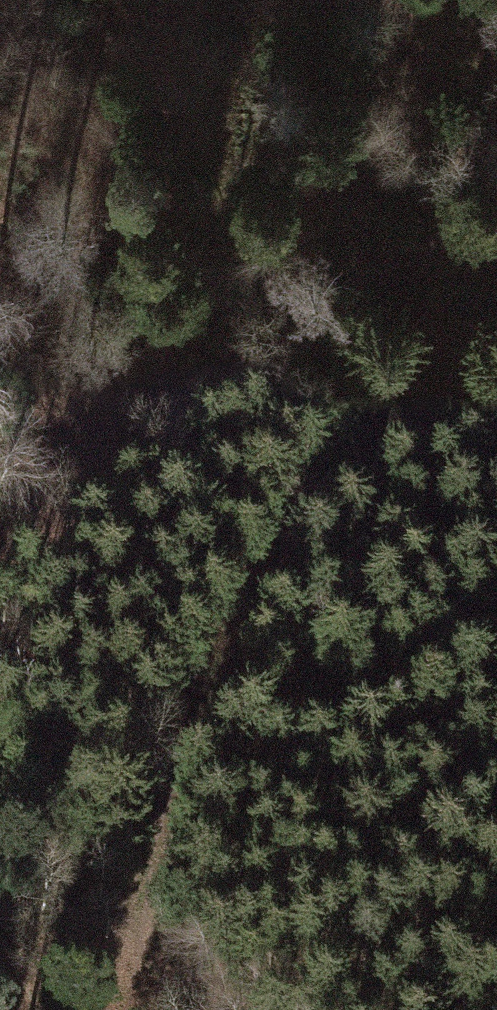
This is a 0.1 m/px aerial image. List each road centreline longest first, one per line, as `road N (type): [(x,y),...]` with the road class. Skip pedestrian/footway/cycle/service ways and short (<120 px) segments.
road 1 (track): [(496,240),(382,409),(163,796),(135,947),(113,1009)]
road 2 (track): [(0,573),(388,284),(496,214)]

